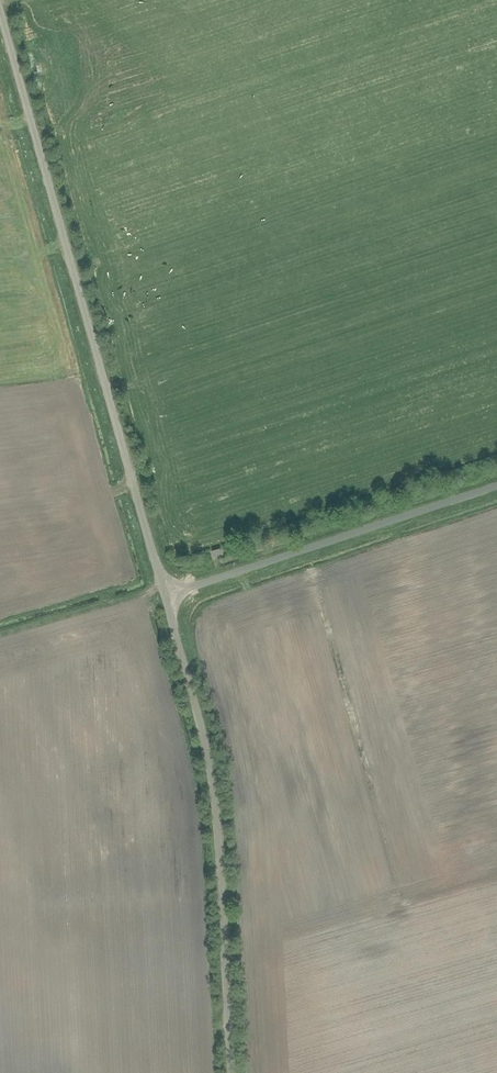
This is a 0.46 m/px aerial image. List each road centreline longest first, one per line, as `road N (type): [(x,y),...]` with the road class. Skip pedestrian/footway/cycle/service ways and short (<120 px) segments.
road 1 (unclassified): [(165,595),(0,9)]
road 2 (unclassified): [(231,1072),(211,778),(165,595)]
road 3 (unclassified): [(165,595),(496,484)]

